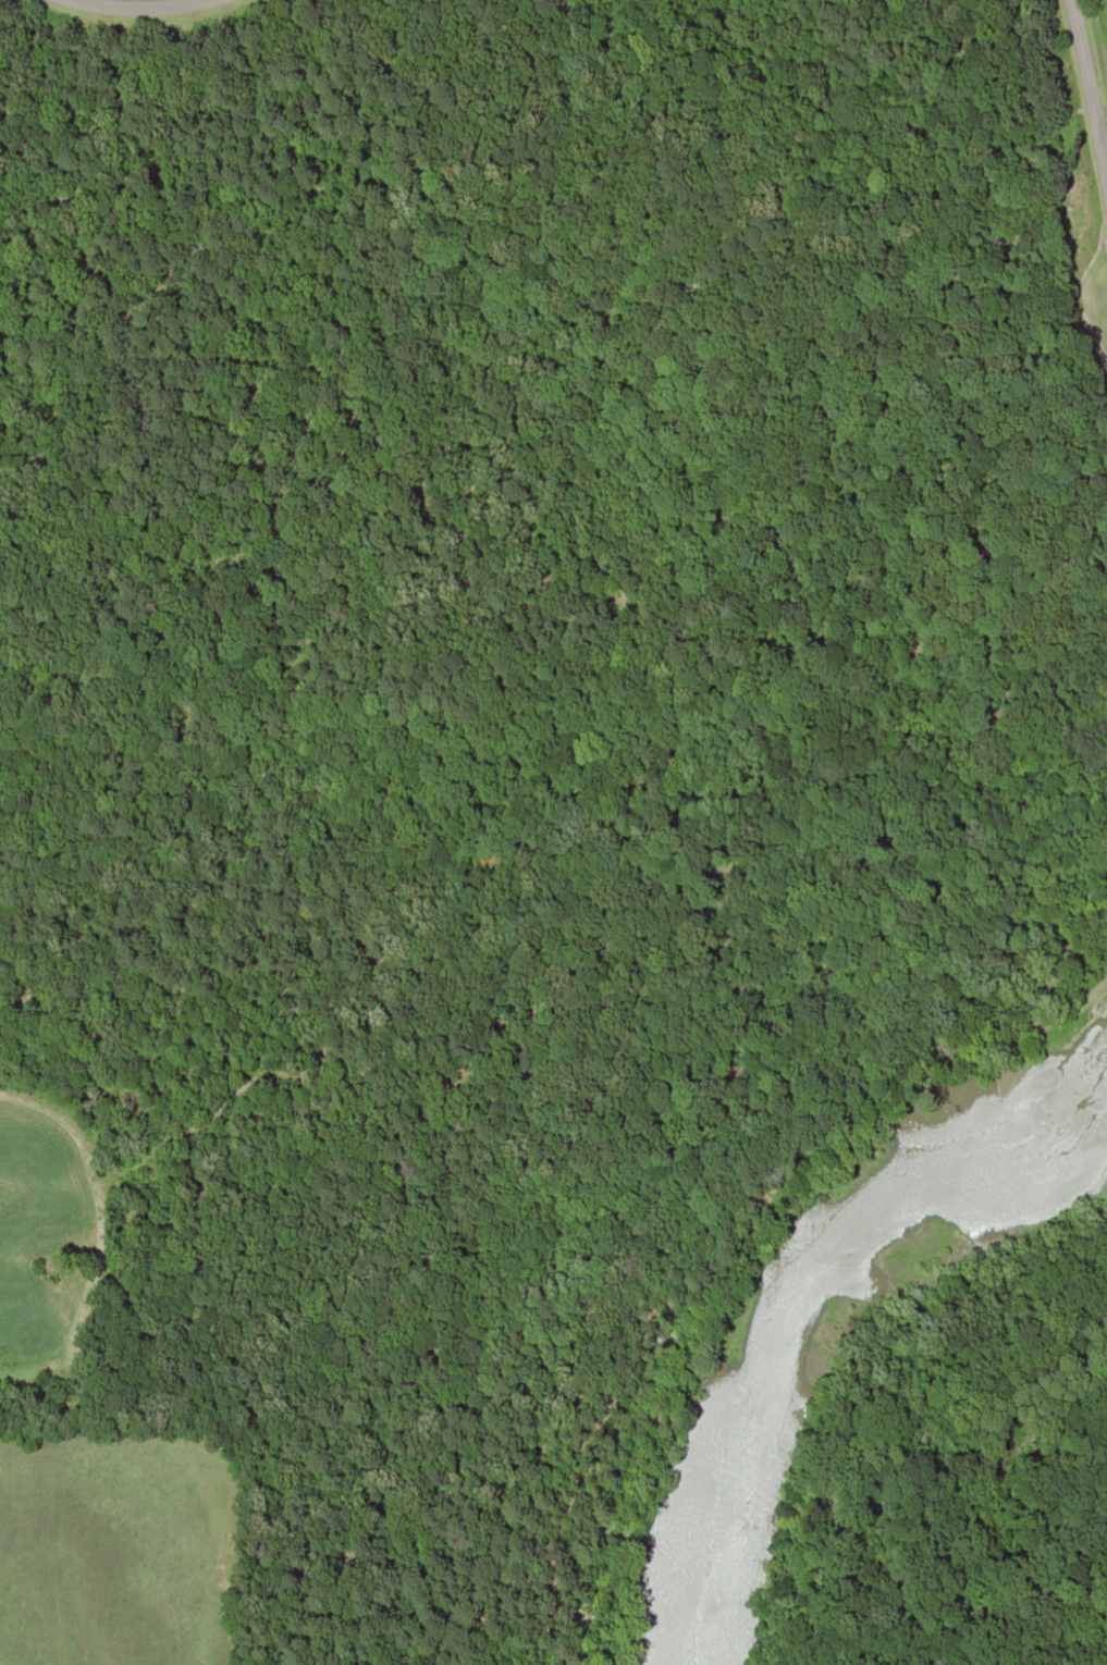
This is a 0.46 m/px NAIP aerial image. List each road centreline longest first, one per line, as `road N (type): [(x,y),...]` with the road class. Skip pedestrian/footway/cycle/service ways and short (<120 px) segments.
road 1 (residential): [(1106,196),(1071,0)]
road 2 (residential): [(202,0),(158,10),(54,0)]

